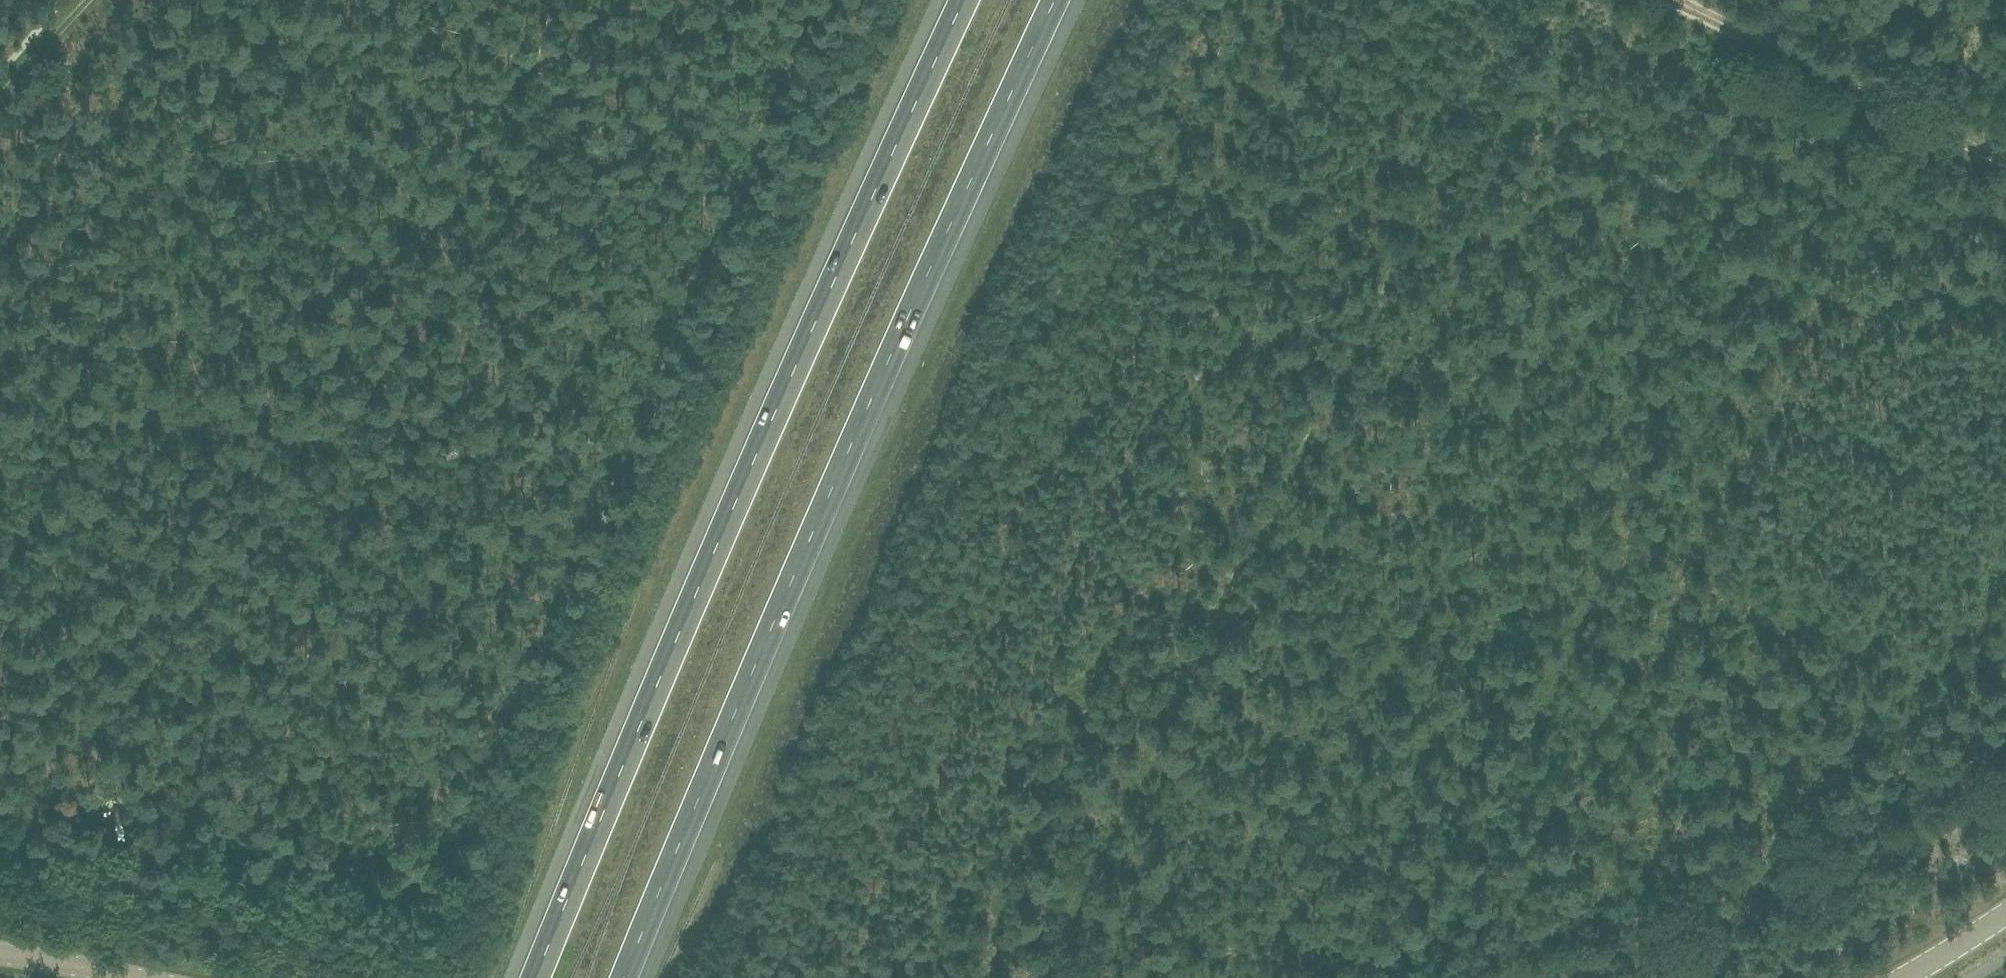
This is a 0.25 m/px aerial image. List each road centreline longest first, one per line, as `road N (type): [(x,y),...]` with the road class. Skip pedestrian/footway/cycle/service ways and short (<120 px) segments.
road 1 (track): [(674,0),(39,805),(0,837)]
road 2 (motorway): [(624,977),(880,376),(1054,0)]
road 3 (motorway): [(964,0),(677,636),(535,977)]
road 4 (track): [(2005,150),(1695,0)]
road 5 (tertiary): [(0,954),(138,977)]
road 6 (track): [(0,95),(83,0)]
road 7 (tertiary): [(1900,977),(2005,912)]

